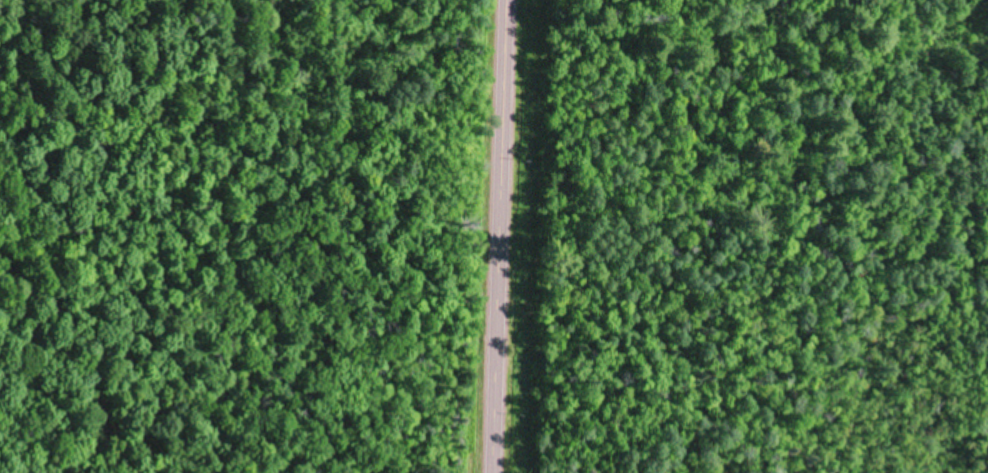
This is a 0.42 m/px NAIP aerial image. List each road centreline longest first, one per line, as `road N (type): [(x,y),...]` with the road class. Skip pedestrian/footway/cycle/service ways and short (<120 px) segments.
road 1 (tertiary): [(507,0),(496,472)]

